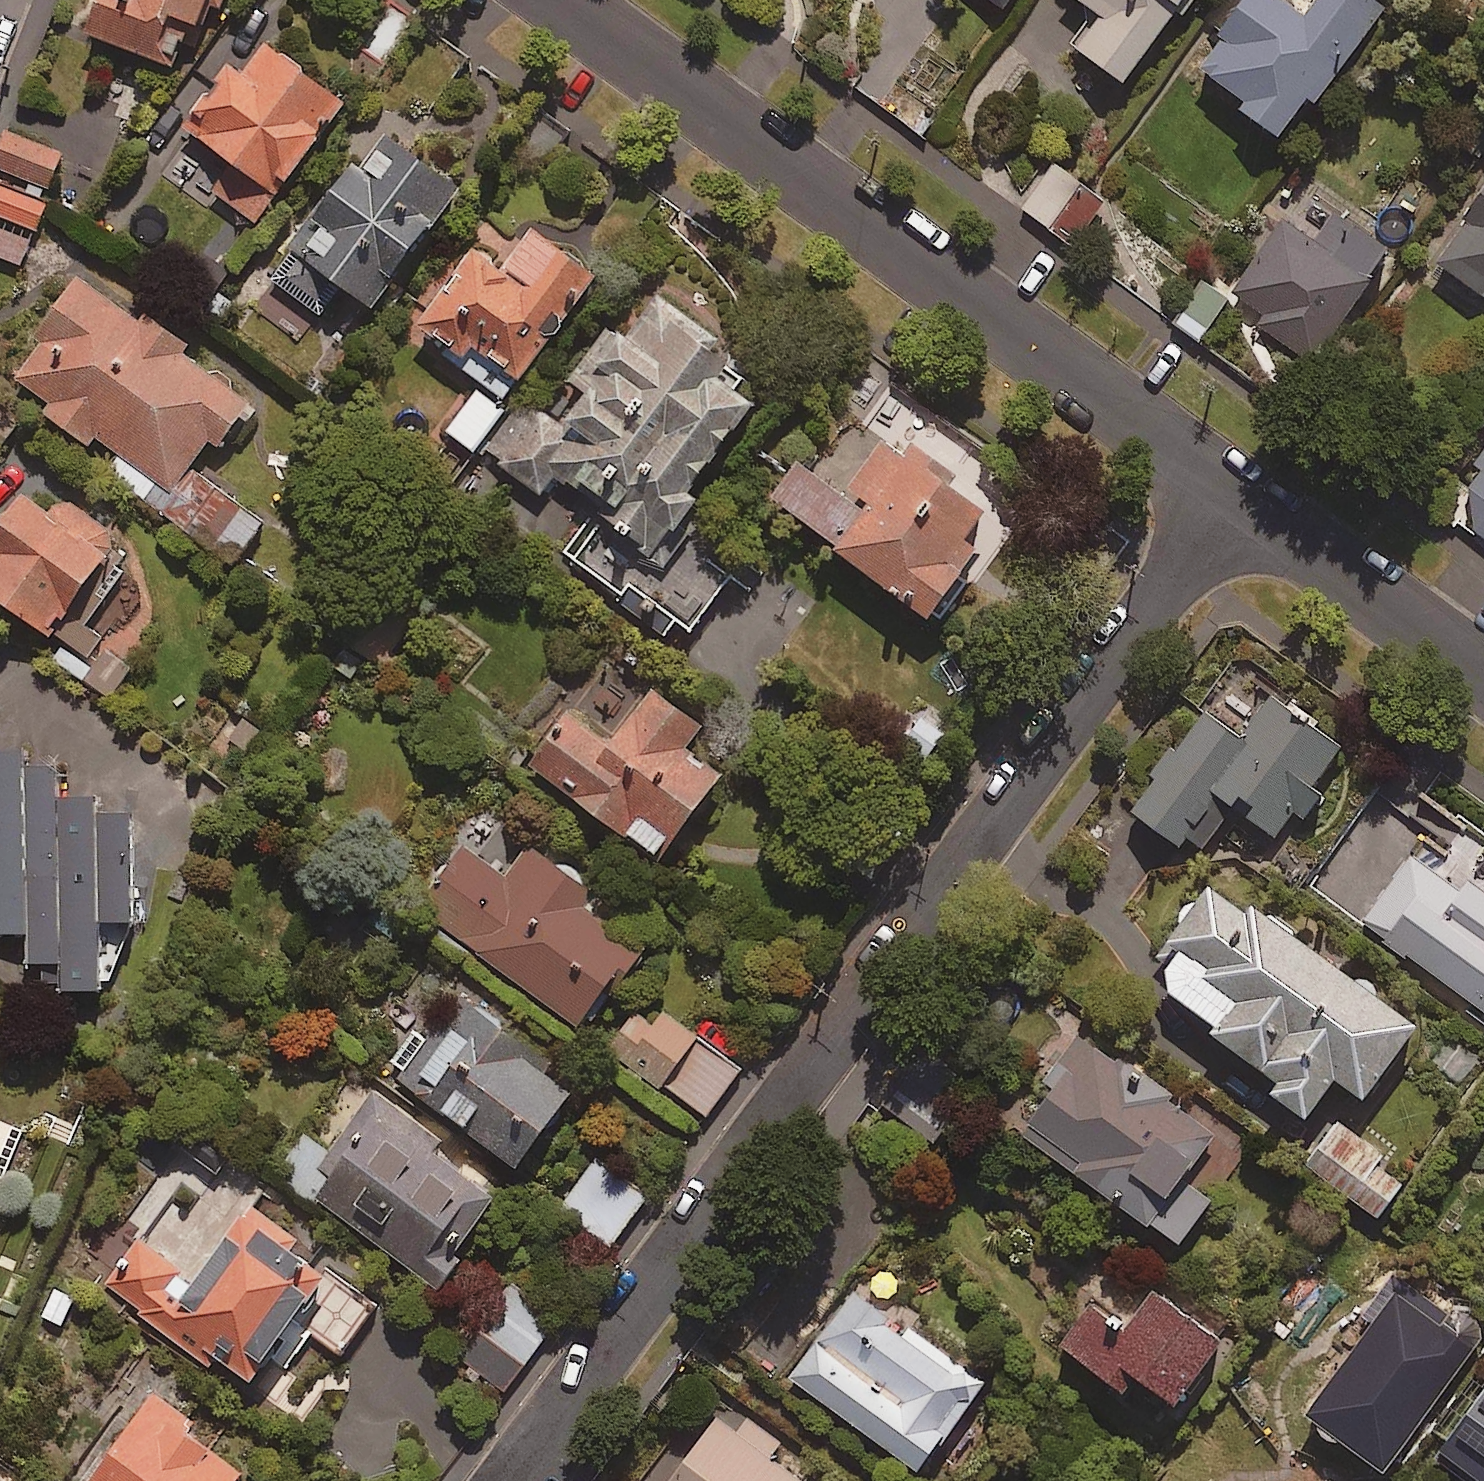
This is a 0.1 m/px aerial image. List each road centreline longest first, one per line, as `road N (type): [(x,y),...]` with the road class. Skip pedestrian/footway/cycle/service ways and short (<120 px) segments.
road 1 (residential): [(1229,501),(516,1480)]
road 2 (residential): [(1229,501),(559,0)]
road 3 (residential): [(1483,684),(1229,501)]

